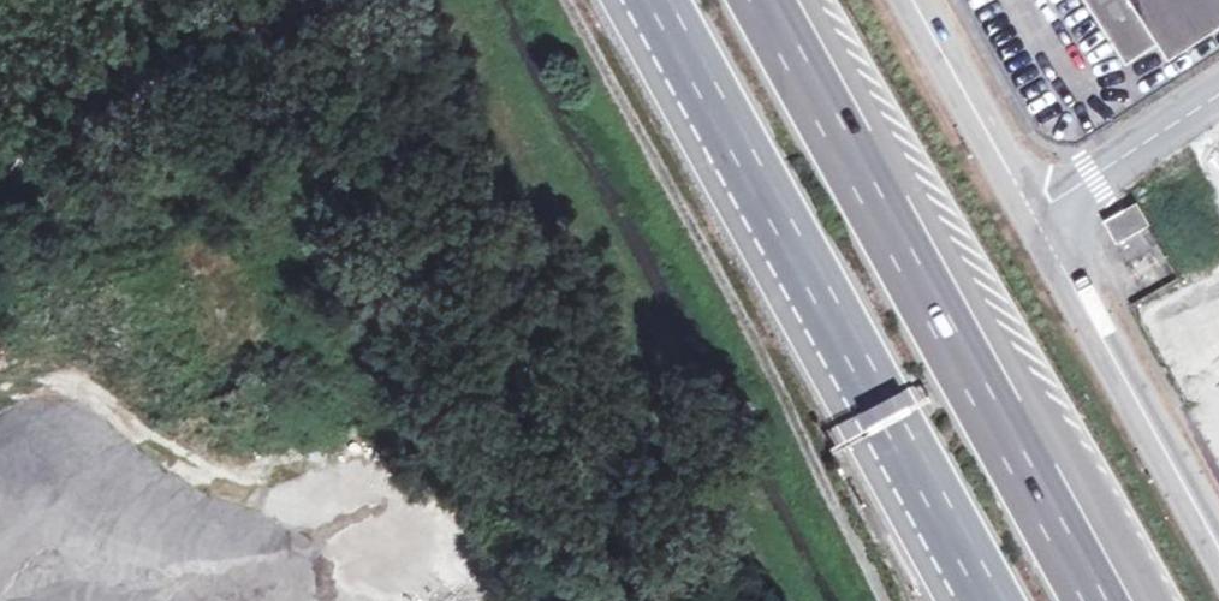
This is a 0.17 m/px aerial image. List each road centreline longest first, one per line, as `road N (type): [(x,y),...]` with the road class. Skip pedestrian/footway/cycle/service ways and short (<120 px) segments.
road 1 (motorway): [(657,0),(992,600)]
road 2 (motorway): [(1114,600),(780,0)]
road 3 (unclassified): [(1218,534),(1046,226)]
road 4 (track): [(281,0),(26,167),(0,173)]
road 5 (unclassified): [(1046,226),(918,0)]
road 6 (unclassified): [(1046,226),(1218,114)]

